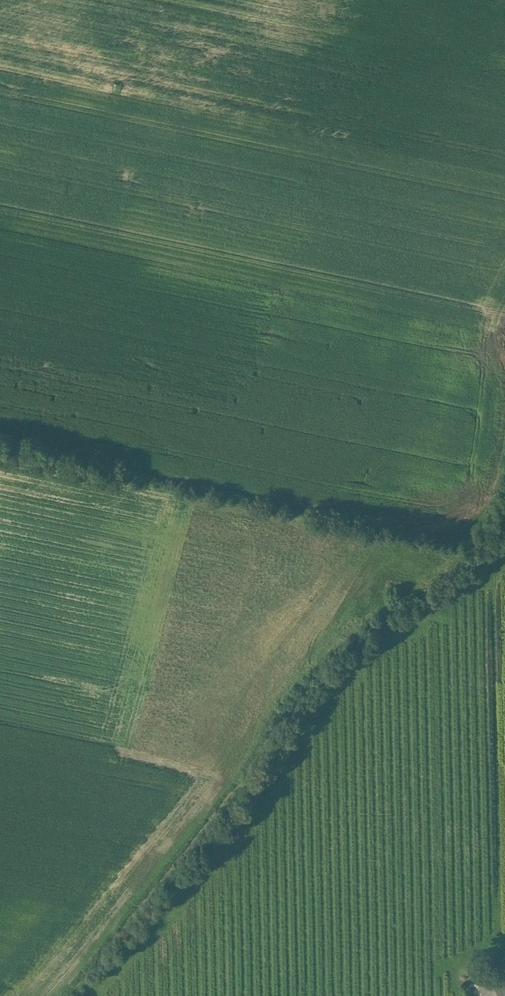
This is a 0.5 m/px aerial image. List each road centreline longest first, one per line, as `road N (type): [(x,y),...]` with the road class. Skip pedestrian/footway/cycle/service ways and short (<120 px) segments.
road 1 (track): [(0,432),(132,460)]

